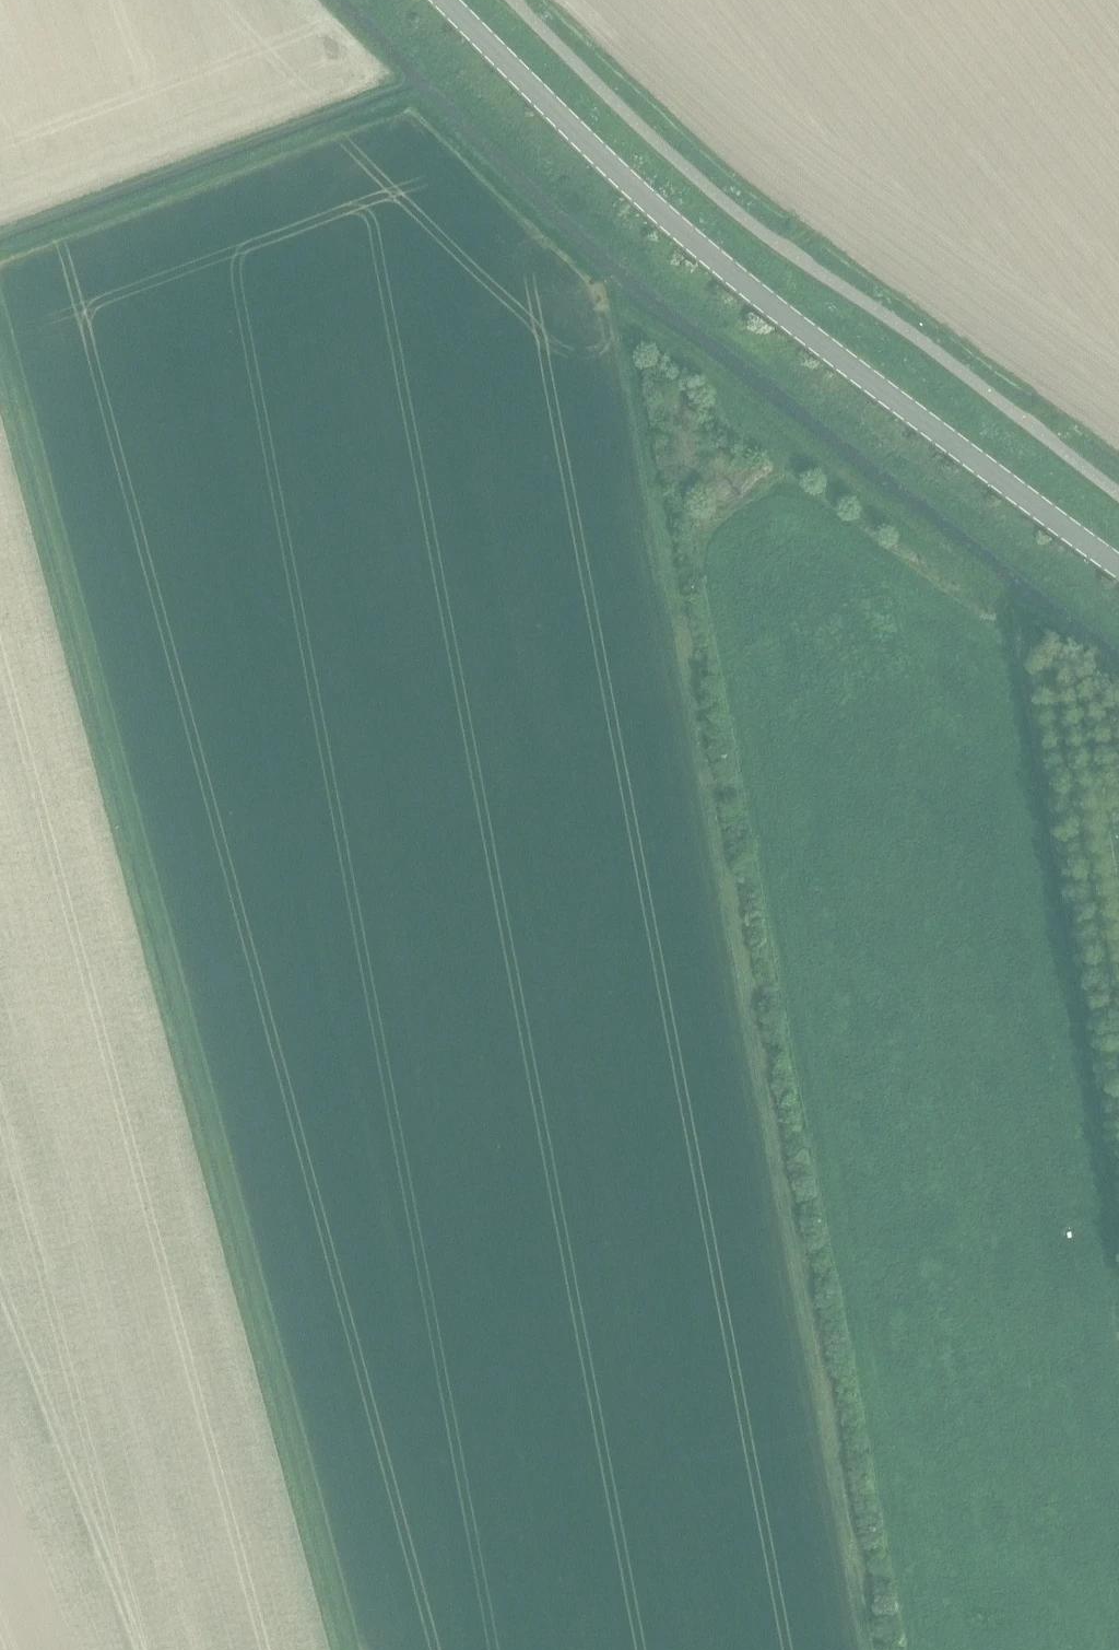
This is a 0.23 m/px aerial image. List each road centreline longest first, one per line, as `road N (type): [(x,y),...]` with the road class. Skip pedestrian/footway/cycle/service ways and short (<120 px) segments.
road 1 (secondary): [(1118,561),(869,383),(640,194),(447,0)]

